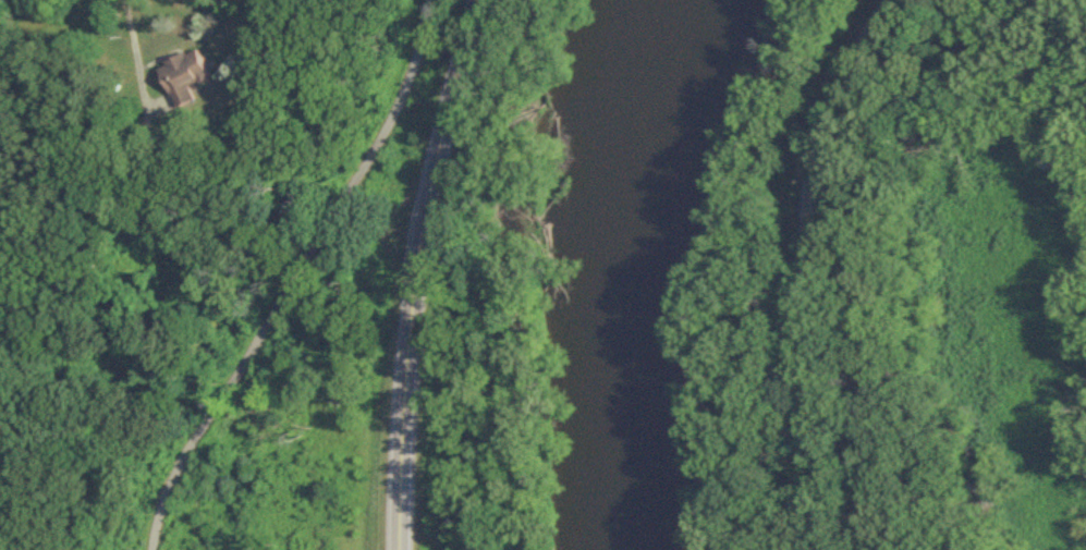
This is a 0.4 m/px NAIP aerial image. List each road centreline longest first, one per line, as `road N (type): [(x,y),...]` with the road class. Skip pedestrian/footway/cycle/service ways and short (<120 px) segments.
road 1 (tertiary): [(857,549),(830,454),(806,261),(812,171),(886,0)]
road 2 (tertiary): [(483,0),(420,266),(404,549)]

